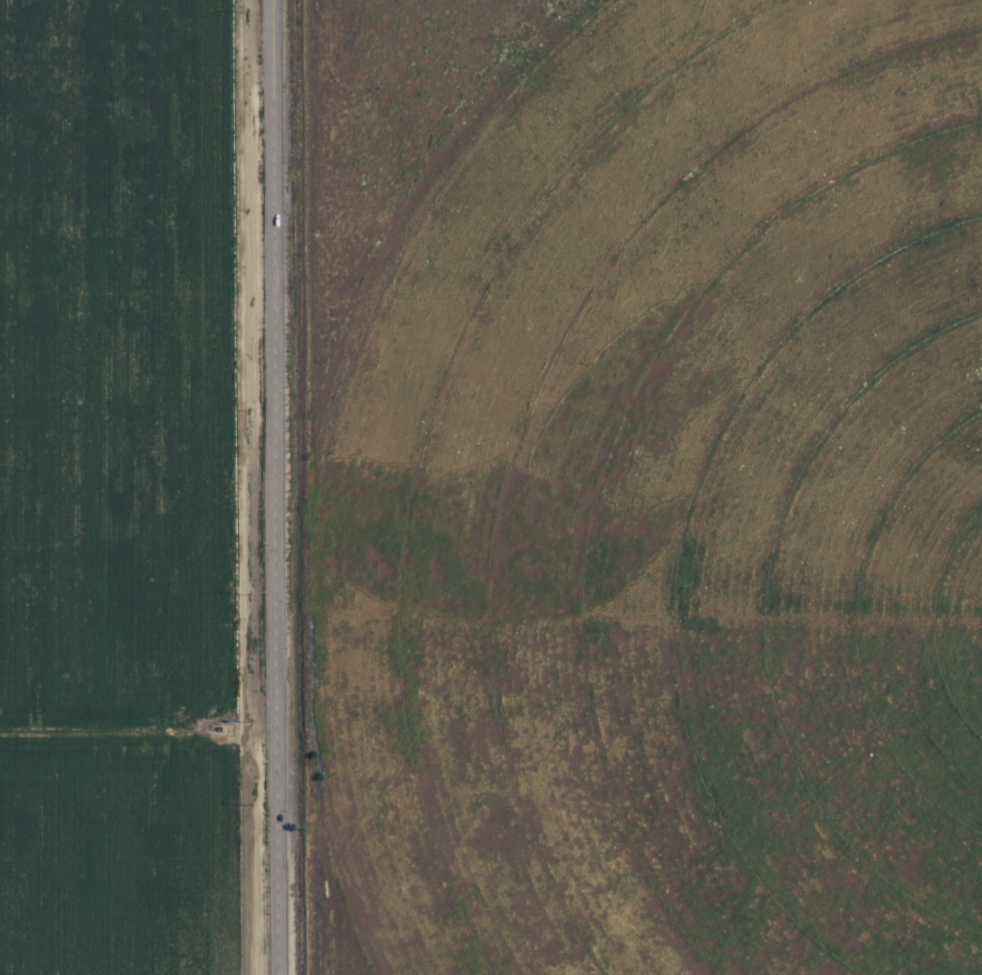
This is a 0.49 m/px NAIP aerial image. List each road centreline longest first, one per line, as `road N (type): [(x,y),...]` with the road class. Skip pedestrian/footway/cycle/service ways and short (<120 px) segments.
road 1 (primary): [(280,974),(275,0)]

